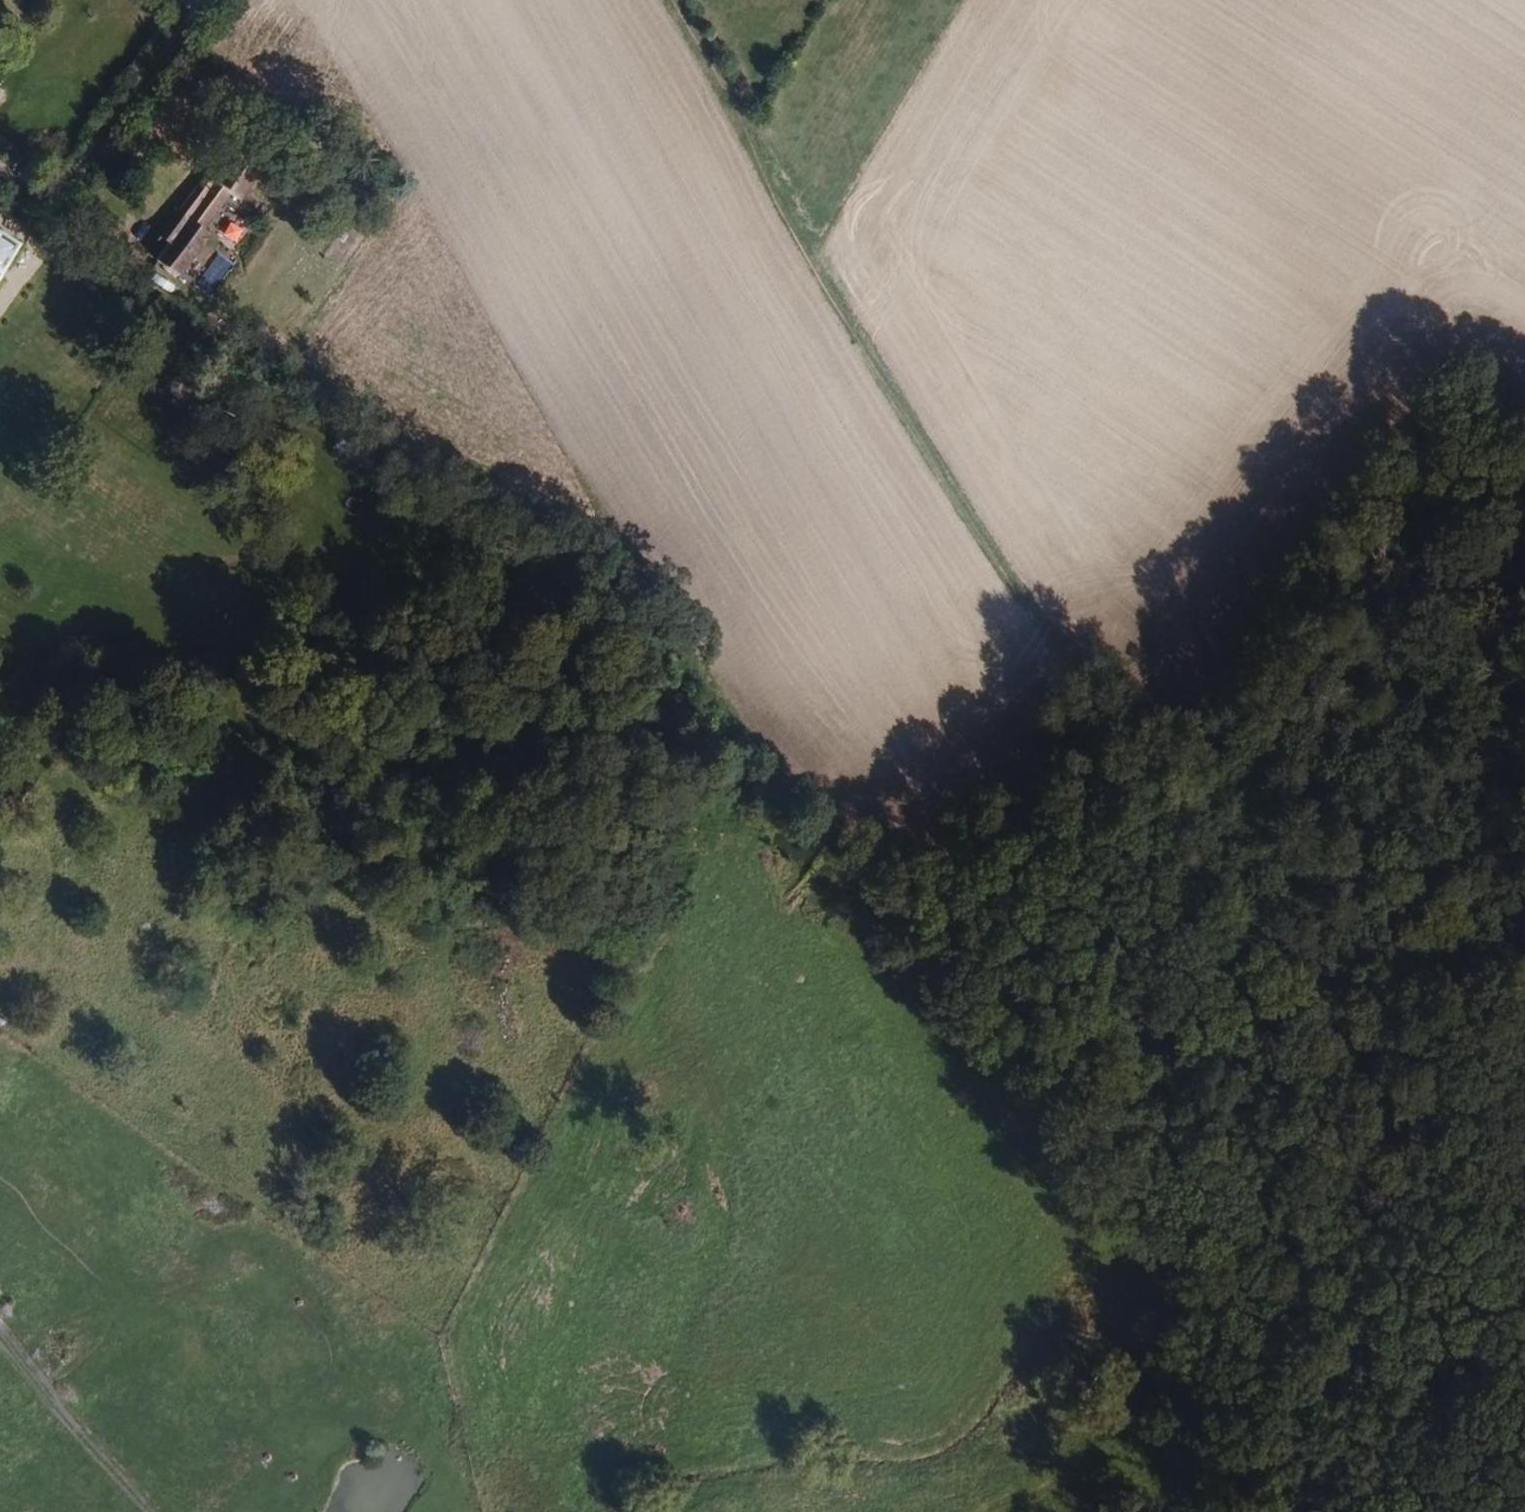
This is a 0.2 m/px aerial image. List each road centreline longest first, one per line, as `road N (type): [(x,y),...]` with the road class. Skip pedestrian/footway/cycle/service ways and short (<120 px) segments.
road 1 (track): [(1412,1511),(1462,1346),(1438,1162),(1439,1011),(1404,959),(1281,873),(1067,671),(668,0)]
road 2 (residential): [(0,168),(50,178),(77,165),(194,7)]
road 3 (track): [(0,1324),(64,1411),(155,1511)]

